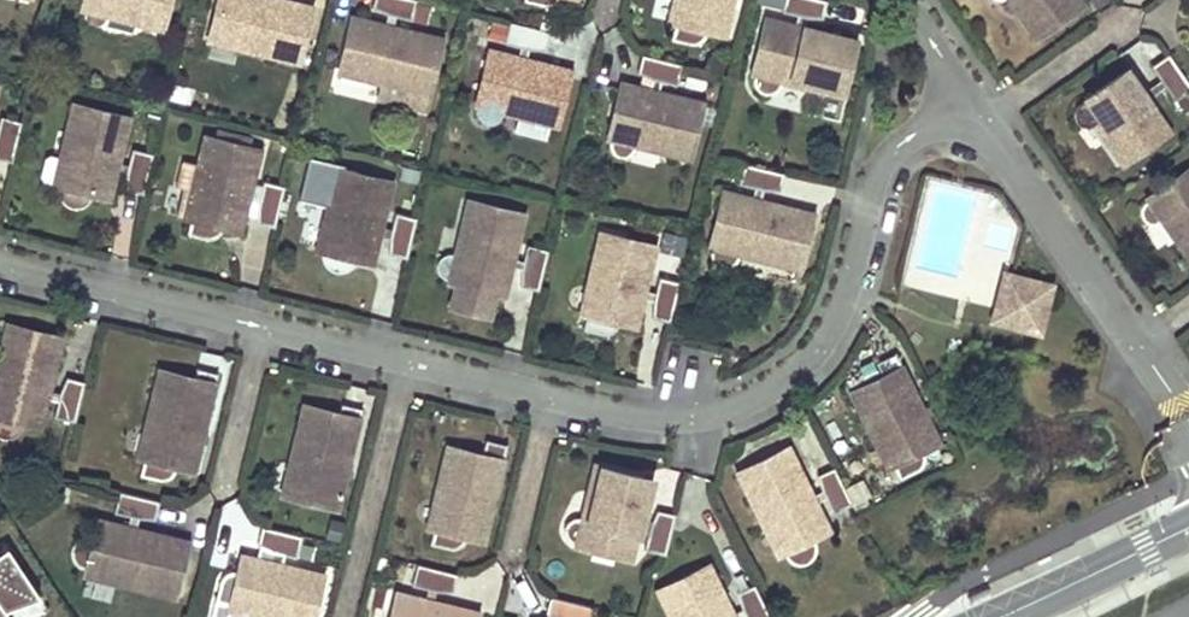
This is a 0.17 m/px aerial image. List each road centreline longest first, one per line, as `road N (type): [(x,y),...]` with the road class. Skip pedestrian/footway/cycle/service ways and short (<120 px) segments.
road 1 (residential): [(0,264),(629,414),(680,417),(773,389),(834,327),(876,184),(898,143)]
road 2 (residential): [(1188,417),(971,102)]
road 3 (residential): [(1188,526),(1001,616)]
road 4 (residential): [(971,102),(908,0)]

